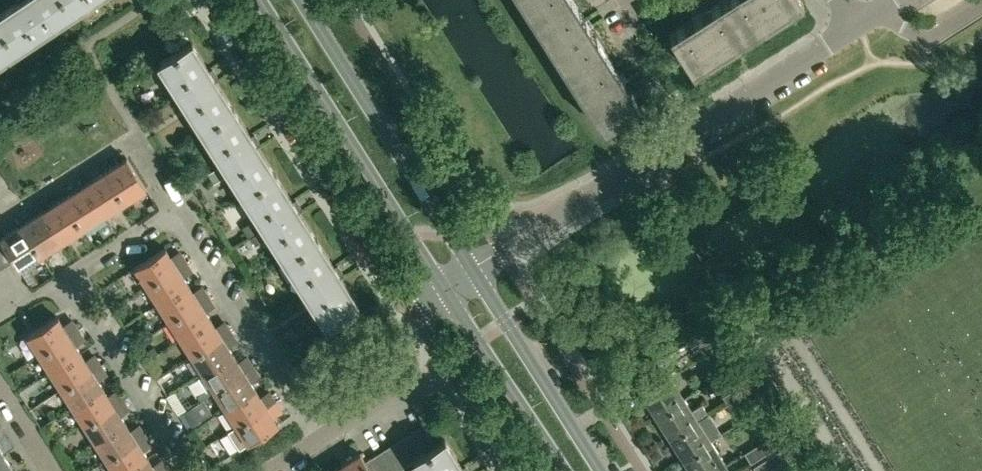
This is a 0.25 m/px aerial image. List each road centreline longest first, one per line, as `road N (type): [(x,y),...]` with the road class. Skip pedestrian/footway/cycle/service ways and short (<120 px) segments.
road 1 (residential): [(470,266),(856,23)]
road 2 (residential): [(317,442),(166,209),(60,277)]
road 3 (residential): [(215,0),(409,304)]
road 4 (primary): [(258,0),(441,286)]
road 5 (primary): [(470,266),(302,0)]
road 6 (primary): [(604,470),(470,266)]
road 7 (residential): [(187,470),(60,277)]
road 8 (primary): [(441,286),(565,470)]
road 9 (residential): [(317,442),(445,360)]
road 10 (residential): [(445,360),(514,470)]
road 11 (residential): [(877,9),(928,38),(981,4)]

